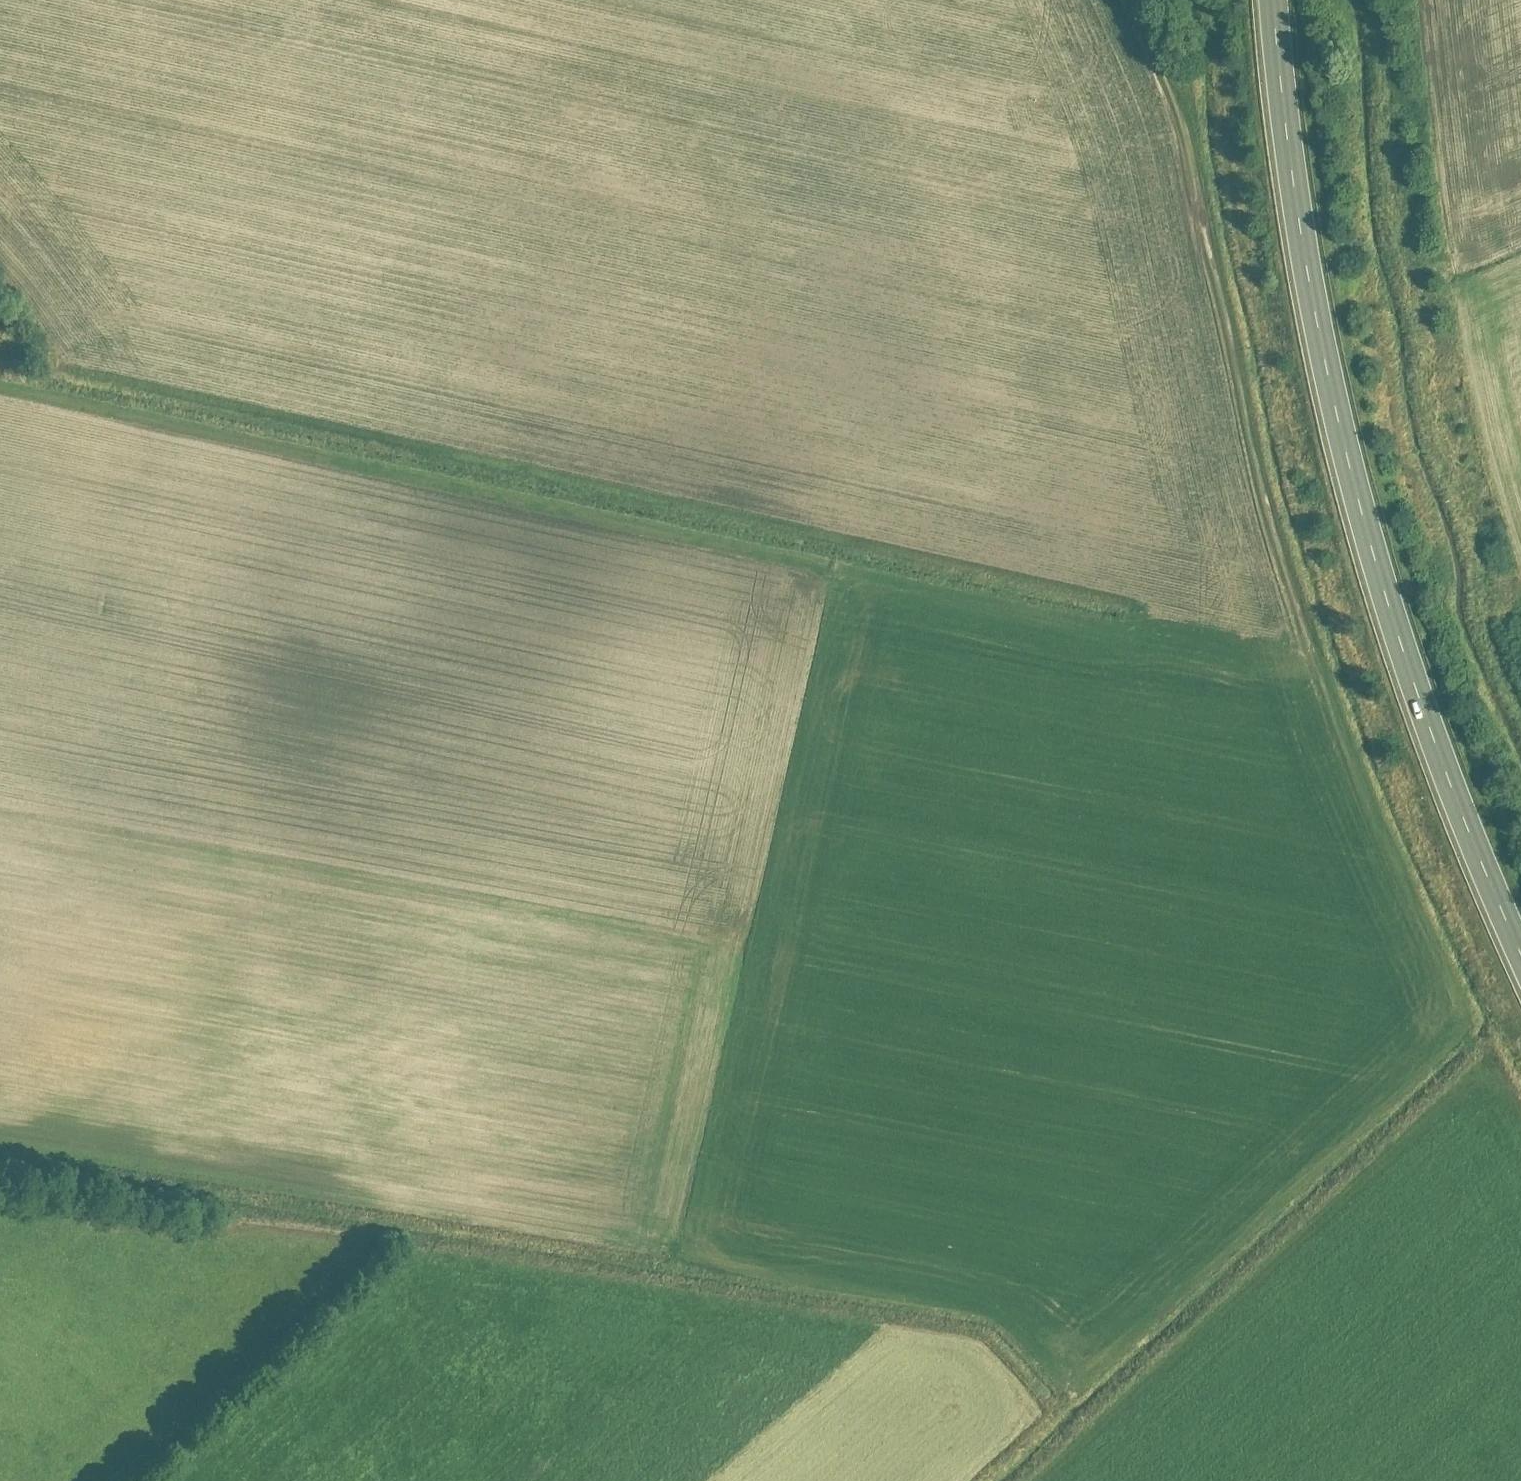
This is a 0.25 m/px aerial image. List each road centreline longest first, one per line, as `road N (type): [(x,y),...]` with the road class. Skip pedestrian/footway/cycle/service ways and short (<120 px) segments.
road 1 (primary): [(1274,0),(1315,310),(1363,501),(1490,892),(1520,955)]

